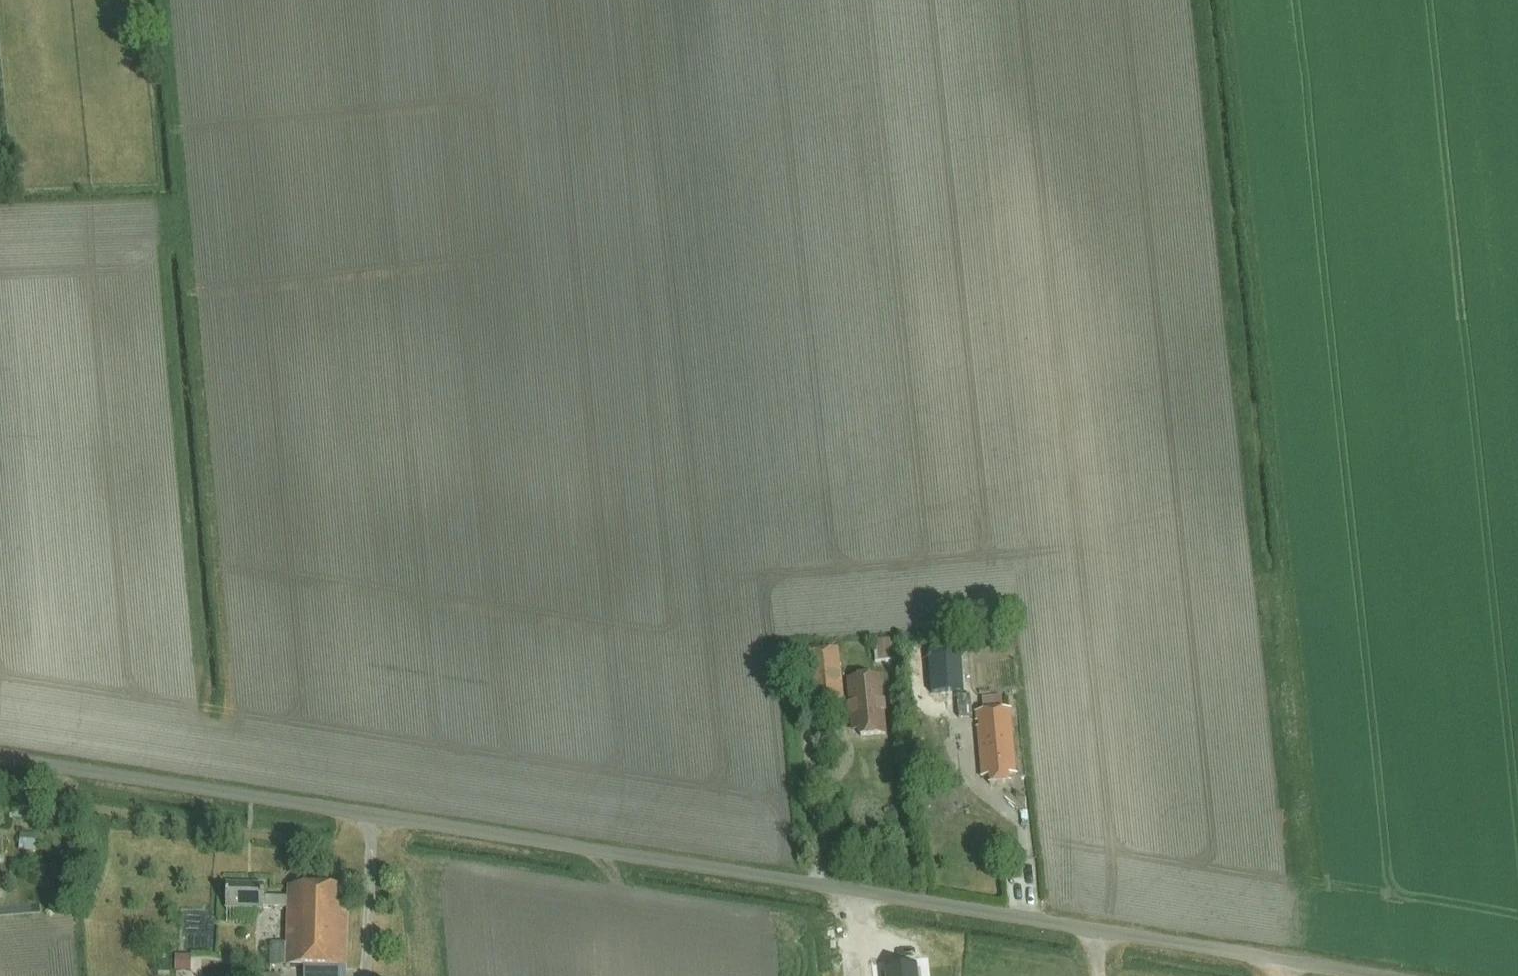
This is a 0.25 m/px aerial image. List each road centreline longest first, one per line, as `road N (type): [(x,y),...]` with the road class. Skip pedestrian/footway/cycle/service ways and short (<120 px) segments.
road 1 (unclassified): [(1360,975),(0,754)]

